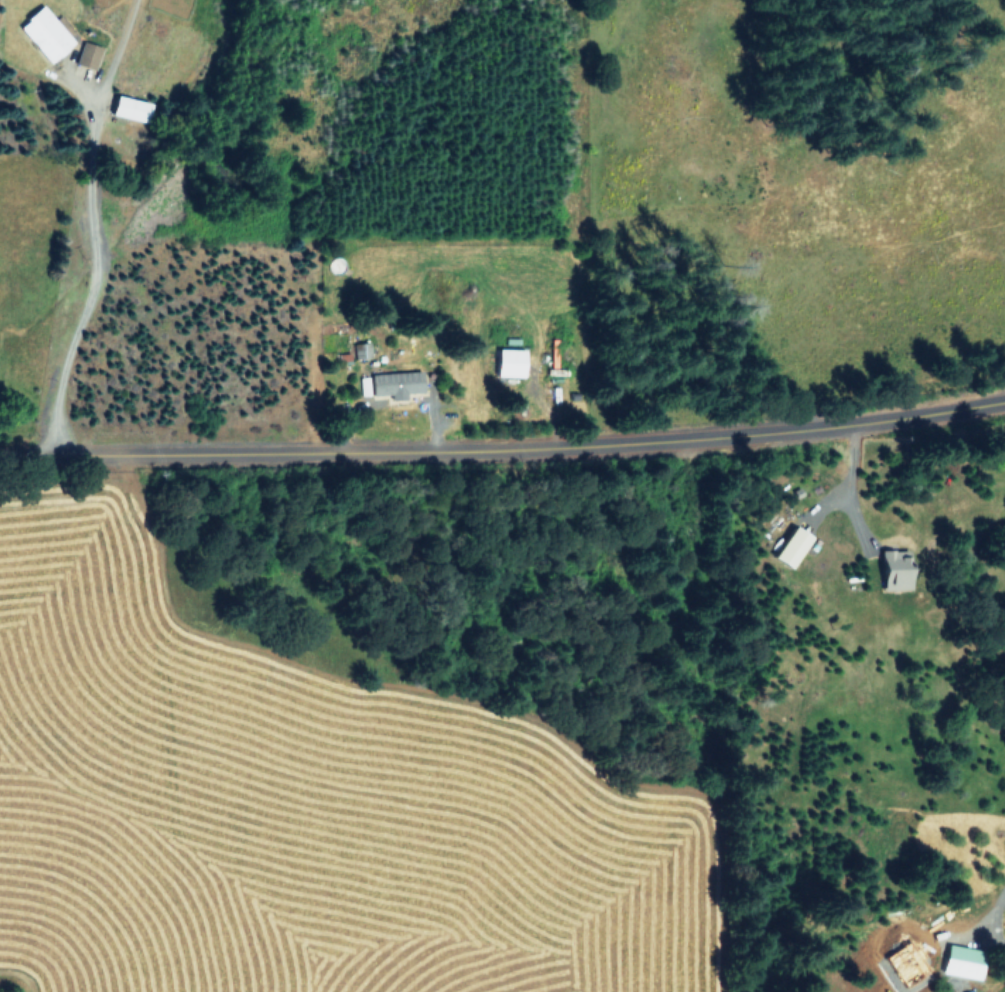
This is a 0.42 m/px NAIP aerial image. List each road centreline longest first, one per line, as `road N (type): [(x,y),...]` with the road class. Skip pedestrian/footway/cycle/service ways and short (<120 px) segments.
road 1 (residential): [(61,455),(587,452),(1004,404)]

